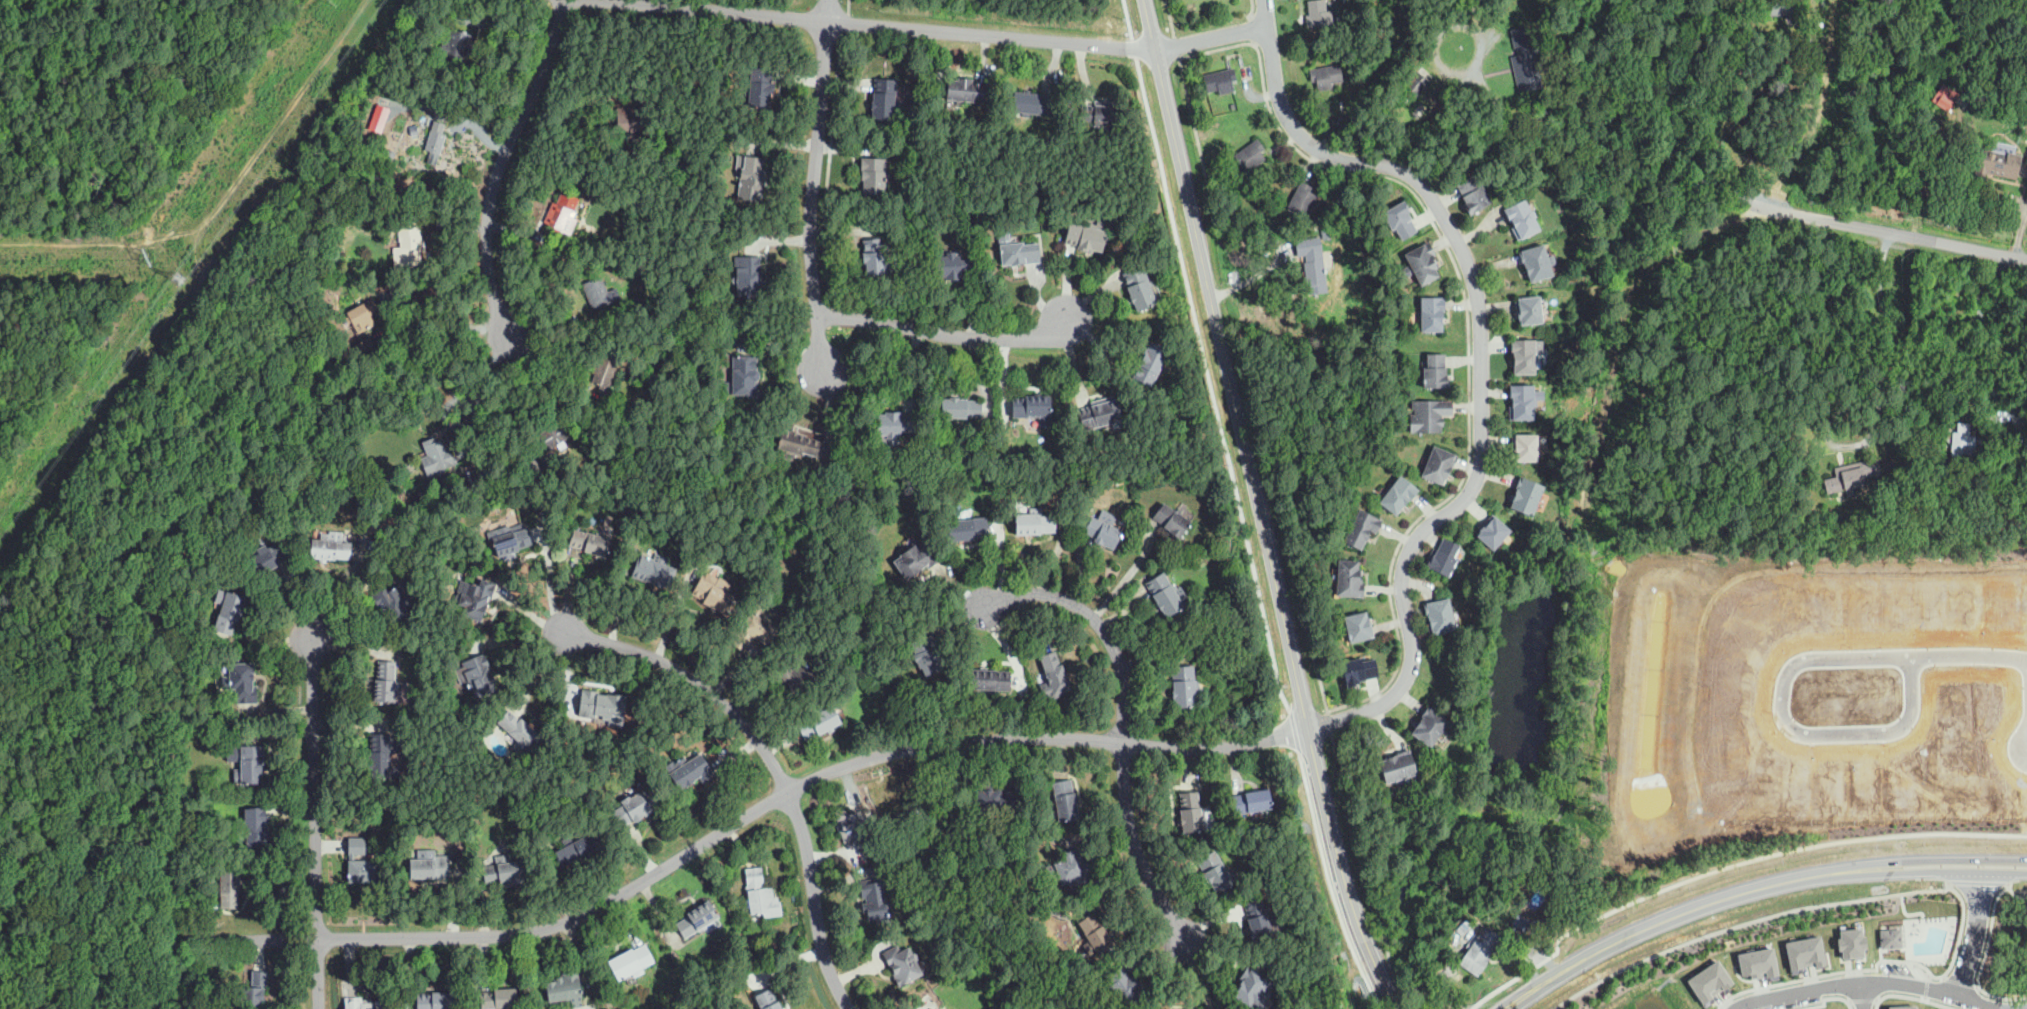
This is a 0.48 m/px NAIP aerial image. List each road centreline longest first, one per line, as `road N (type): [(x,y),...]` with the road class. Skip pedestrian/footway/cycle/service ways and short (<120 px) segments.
road 1 (residential): [(171,941),(540,930),(609,900),(788,789),(879,757),(1018,739),(1234,746),(1304,728)]
road 2 (tertiary): [(1397,1008),(1358,930),(1321,801),(1144,0)]
road 3 (residential): [(1304,728),(1379,705),(1405,682),(1414,641),(1405,564),(1415,541),(1480,475),(1481,313),(1462,248),(1424,185),(1405,170),(1310,144),(1294,126),(1266,25)]
road 4 (residential): [(1156,49),(616,0)]
road 5 (residential): [(832,0),(810,220),(823,373)]
road 6 (residential): [(1909,655),(1906,716),(1891,730),(1811,734),(1781,720),(1783,675),(1799,660),(1909,655)]
road 7 (residential): [(565,0),(491,196),(488,272),(508,335)]
road 8 (secondary): [(1504,1008),(1650,925),(1806,878)]
road 9 (residential): [(318,939),(311,641)]
road 10 (residential): [(788,789),(744,721),(711,693),(642,653),(567,634)]
road 11 (residential): [(2002,1008),(1926,987),(1863,981),(1734,1008)]
road 12 (residential): [(2026,255),(1758,207)]
road 13 (residential): [(816,316),(994,339),(1056,334),(1071,320)]
road 14 (residential): [(1123,744),(1117,655),(1098,626),(1048,597),(993,602)]
road 15 (residential): [(851,1008),(828,965),(802,822),(788,789)]
road 16 (secondary): [(2026,859),(1910,860),(1806,878)]
road 17 (secondary): [(1806,878),(2026,873)]
road 18 (residential): [(1123,744),(1135,851),(1186,941)]
road 19 (residential): [(1957,995),(1977,920),(1978,872)]

